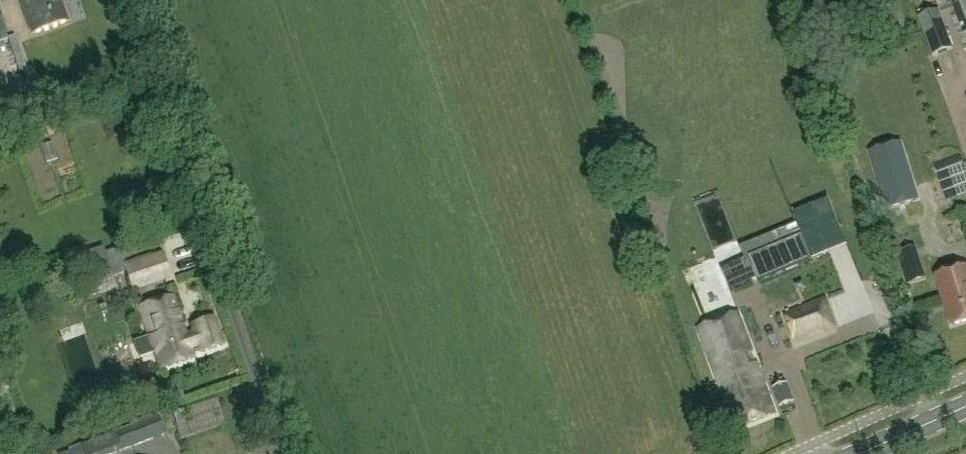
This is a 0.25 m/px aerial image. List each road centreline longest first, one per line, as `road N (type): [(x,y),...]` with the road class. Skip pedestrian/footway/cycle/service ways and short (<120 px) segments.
road 1 (unclassified): [(281,453),(125,2)]

